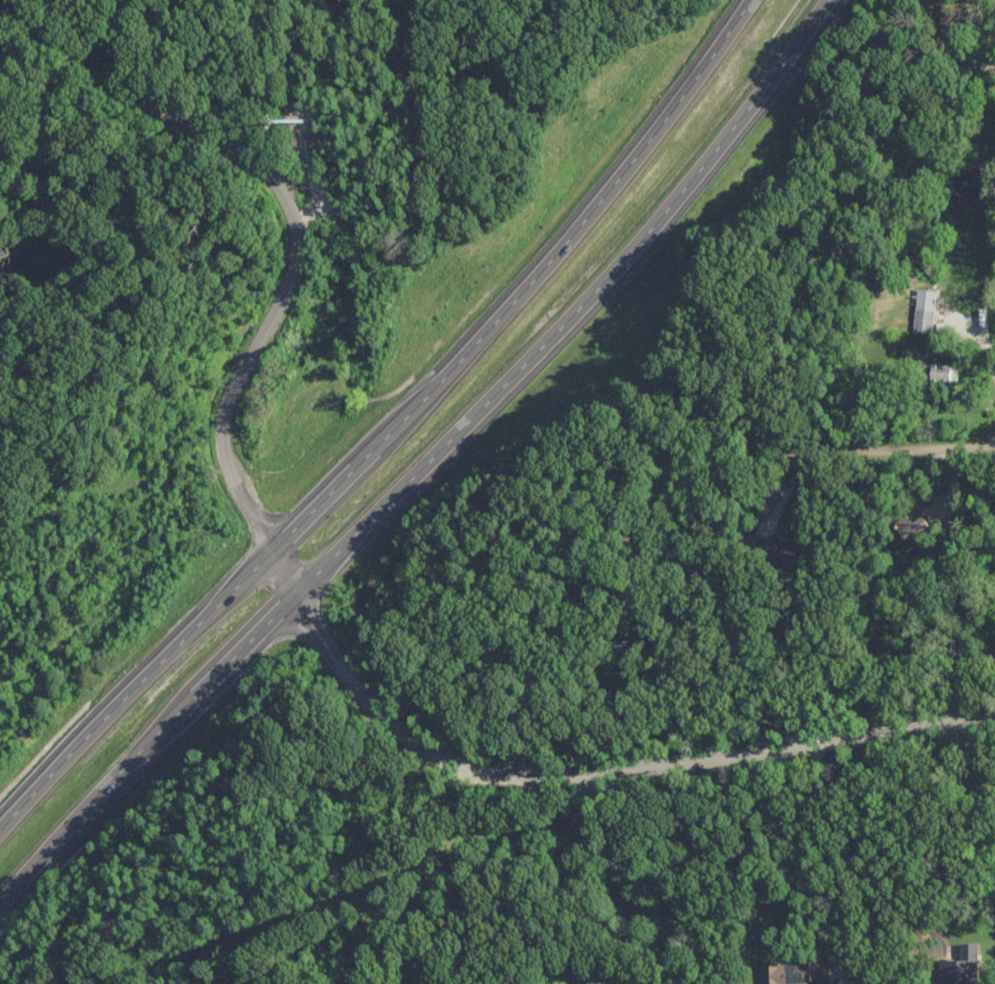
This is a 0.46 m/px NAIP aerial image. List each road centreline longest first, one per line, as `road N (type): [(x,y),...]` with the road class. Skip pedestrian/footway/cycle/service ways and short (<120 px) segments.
road 1 (tertiary): [(12,0),(117,79),(210,132),(263,172),(284,203),(296,235),(291,275),(225,404),(220,463),(272,539),(345,682),(407,740),(492,776),(548,778),(994,717)]
road 2 (trunk): [(0,897),(203,672),(349,547),(563,332),(679,203),(828,0)]
road 3 (trunk): [(751,0),(487,333),(140,662),(0,815)]
road 4 (residential): [(994,446),(792,452)]

